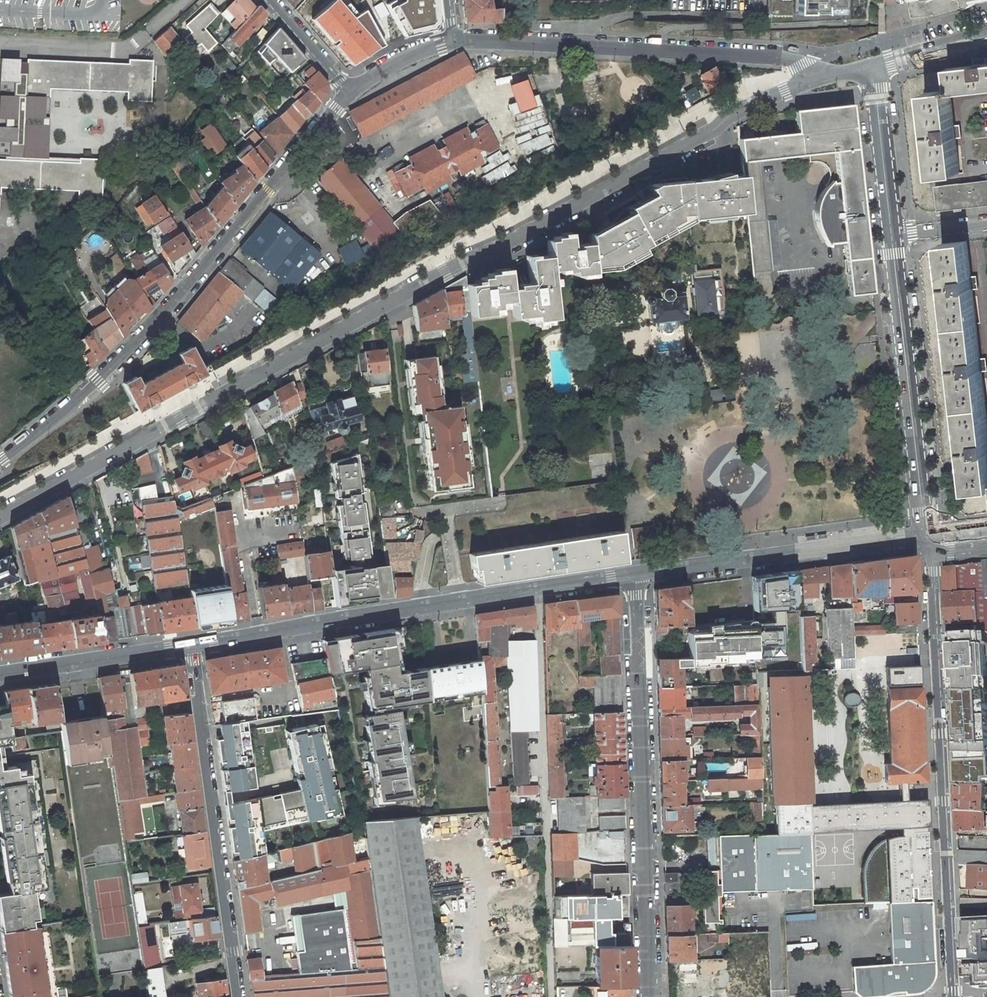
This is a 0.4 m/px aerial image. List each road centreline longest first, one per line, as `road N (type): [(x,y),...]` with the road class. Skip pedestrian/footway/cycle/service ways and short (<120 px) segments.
road 1 (secondary): [(820,78),(734,113),(715,131),(0,518)]
road 2 (residential): [(0,462),(121,360),(349,92)]
road 3 (residential): [(926,536),(952,996)]
road 4 (residential): [(192,646),(637,577)]
road 5 (residential): [(637,577),(649,996)]
road 6 (residential): [(820,78),(808,61),(793,58),(454,39)]
road 7 (residential): [(240,996),(192,646)]
road 8 (secondary): [(926,536),(890,238)]
road 9 (residential): [(637,577),(926,536)]
road 10 (residential): [(192,646),(0,674)]
road 11 (secondary): [(890,238),(876,88),(860,69)]
road 12 (residential): [(986,31),(860,69)]
road 13 (residential): [(349,92),(270,0)]

